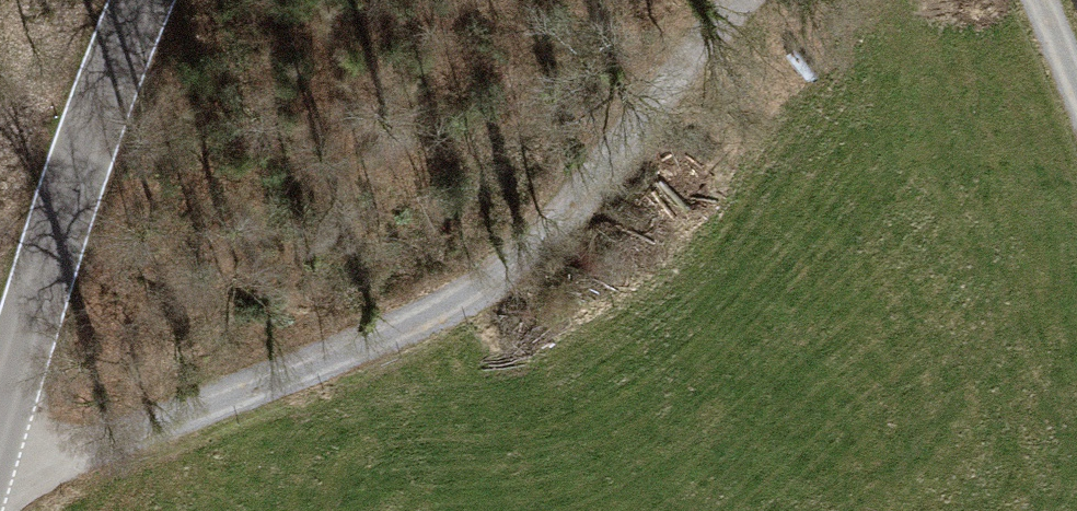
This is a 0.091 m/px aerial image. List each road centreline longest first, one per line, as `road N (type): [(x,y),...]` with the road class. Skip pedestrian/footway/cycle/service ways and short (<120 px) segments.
road 1 (track): [(0,468),(266,386),(526,251),(743,0)]
road 2 (unclassified): [(144,0),(91,143),(0,445)]

